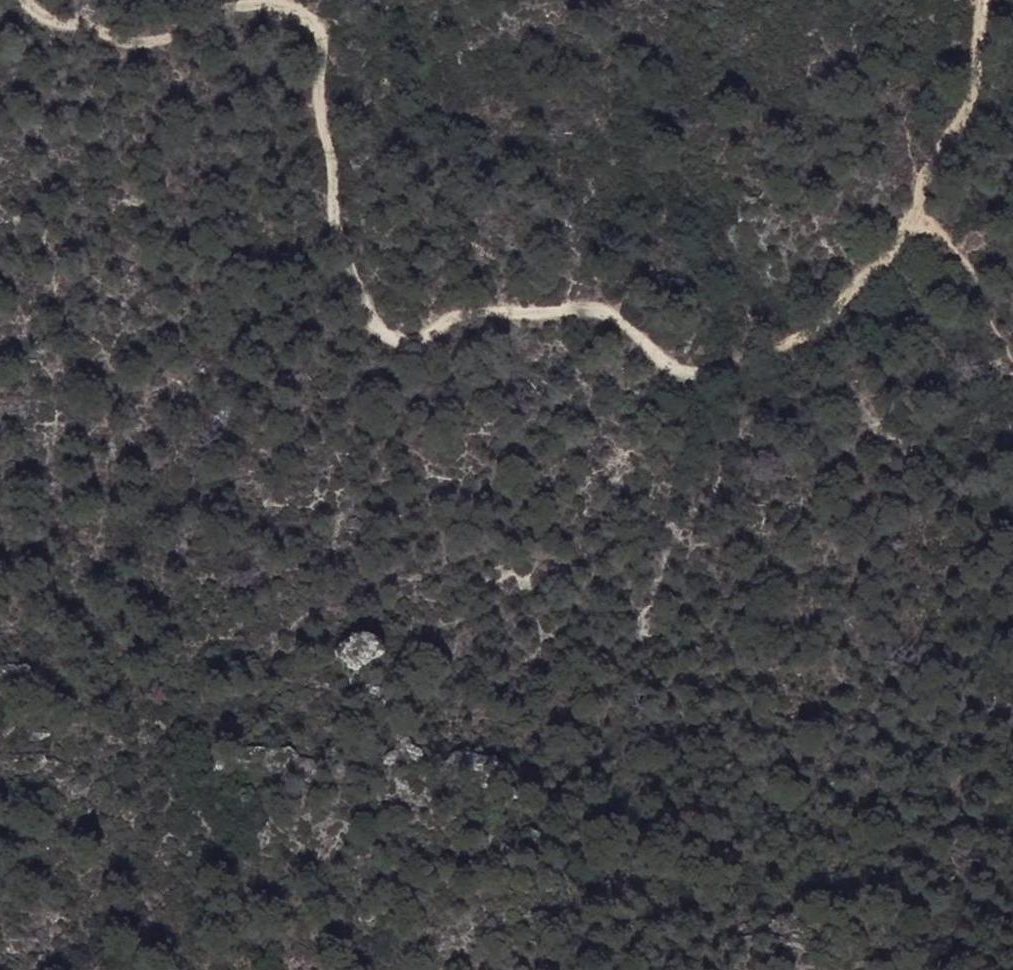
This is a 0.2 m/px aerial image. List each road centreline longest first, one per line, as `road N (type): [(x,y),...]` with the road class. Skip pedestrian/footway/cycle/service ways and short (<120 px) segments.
road 1 (track): [(990,318),(962,244),(915,221),(847,306),(793,340),(711,367),(671,365),(606,311),(433,319),(415,335),(387,333),(364,300),(309,88),(321,37),(308,14),(234,7),(164,34),(121,38),(31,13),(23,0)]
road 2 (track): [(915,221),(963,131),(983,0)]

